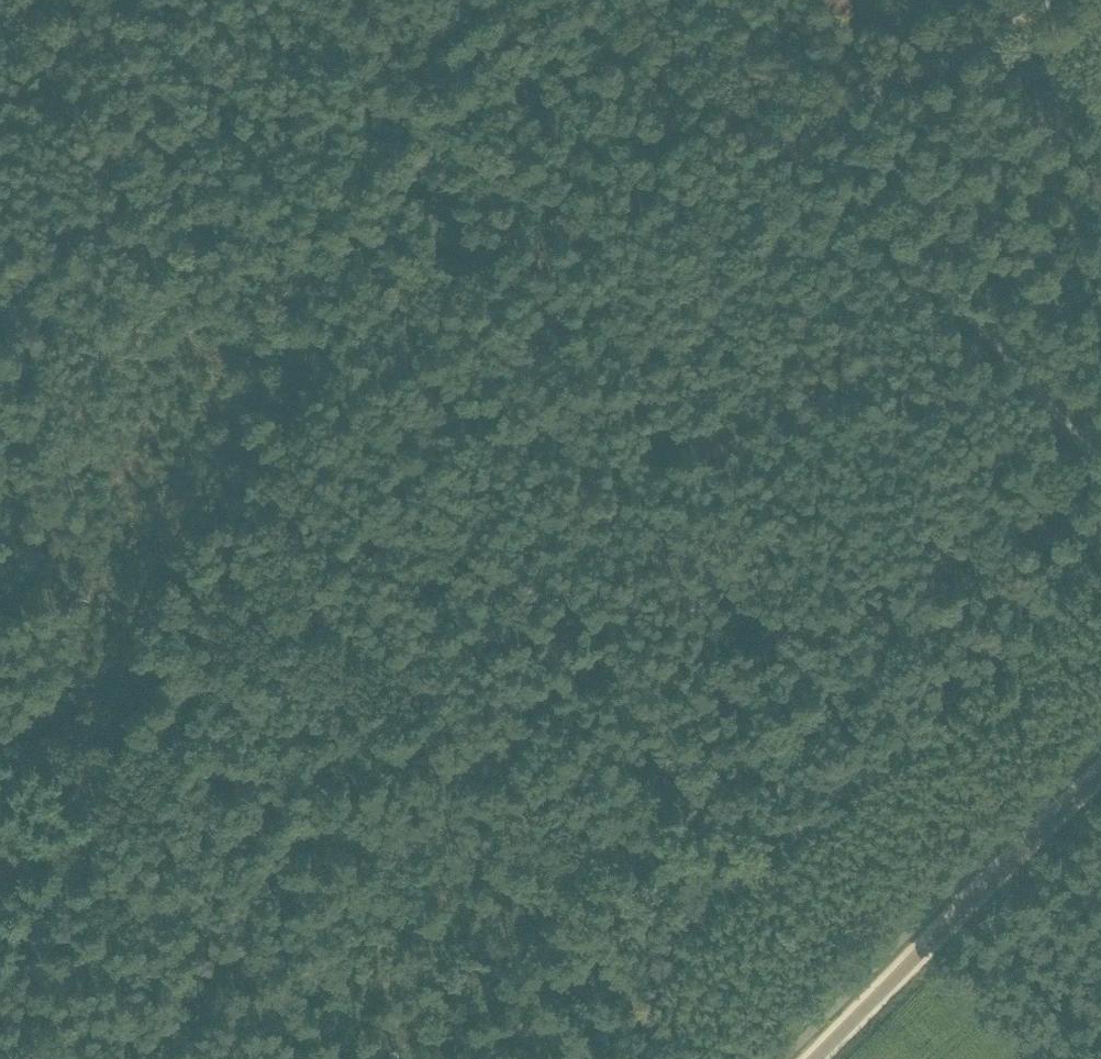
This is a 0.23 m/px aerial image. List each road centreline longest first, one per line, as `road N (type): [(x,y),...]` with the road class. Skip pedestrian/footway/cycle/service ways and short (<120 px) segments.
road 1 (track): [(437,0),(71,752),(79,801),(0,995)]
road 2 (track): [(798,146),(1100,474)]
road 3 (track): [(679,1058),(616,992),(426,738)]
road 4 (unclassified): [(818,1058),(1100,780)]
road 5 (track): [(798,146),(817,125),(1052,0)]
road 6 (track): [(578,0),(656,66),(798,146)]

